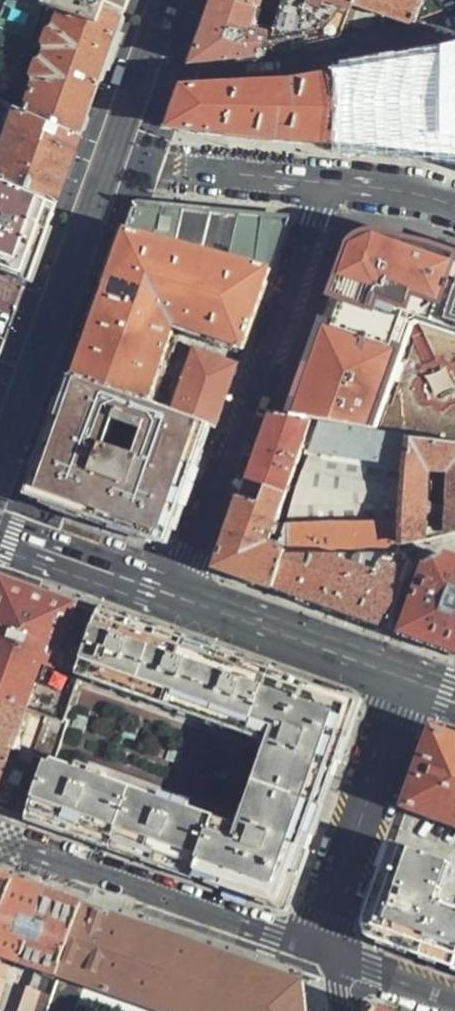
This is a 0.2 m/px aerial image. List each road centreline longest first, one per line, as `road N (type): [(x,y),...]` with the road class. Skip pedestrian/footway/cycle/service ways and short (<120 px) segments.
road 1 (residential): [(330,184),(177,593)]
road 2 (residential): [(331,955),(0,841)]
road 3 (residential): [(331,955),(330,922),(410,679)]
road 4 (primary): [(410,679),(177,593)]
road 5 (primary): [(177,593),(0,530)]
road 6 (residential): [(454,33),(277,68)]
road 7 (residential): [(160,170),(330,184)]
road 8 (residential): [(331,955),(454,1000)]
road 9 (residential): [(330,184),(454,208)]

